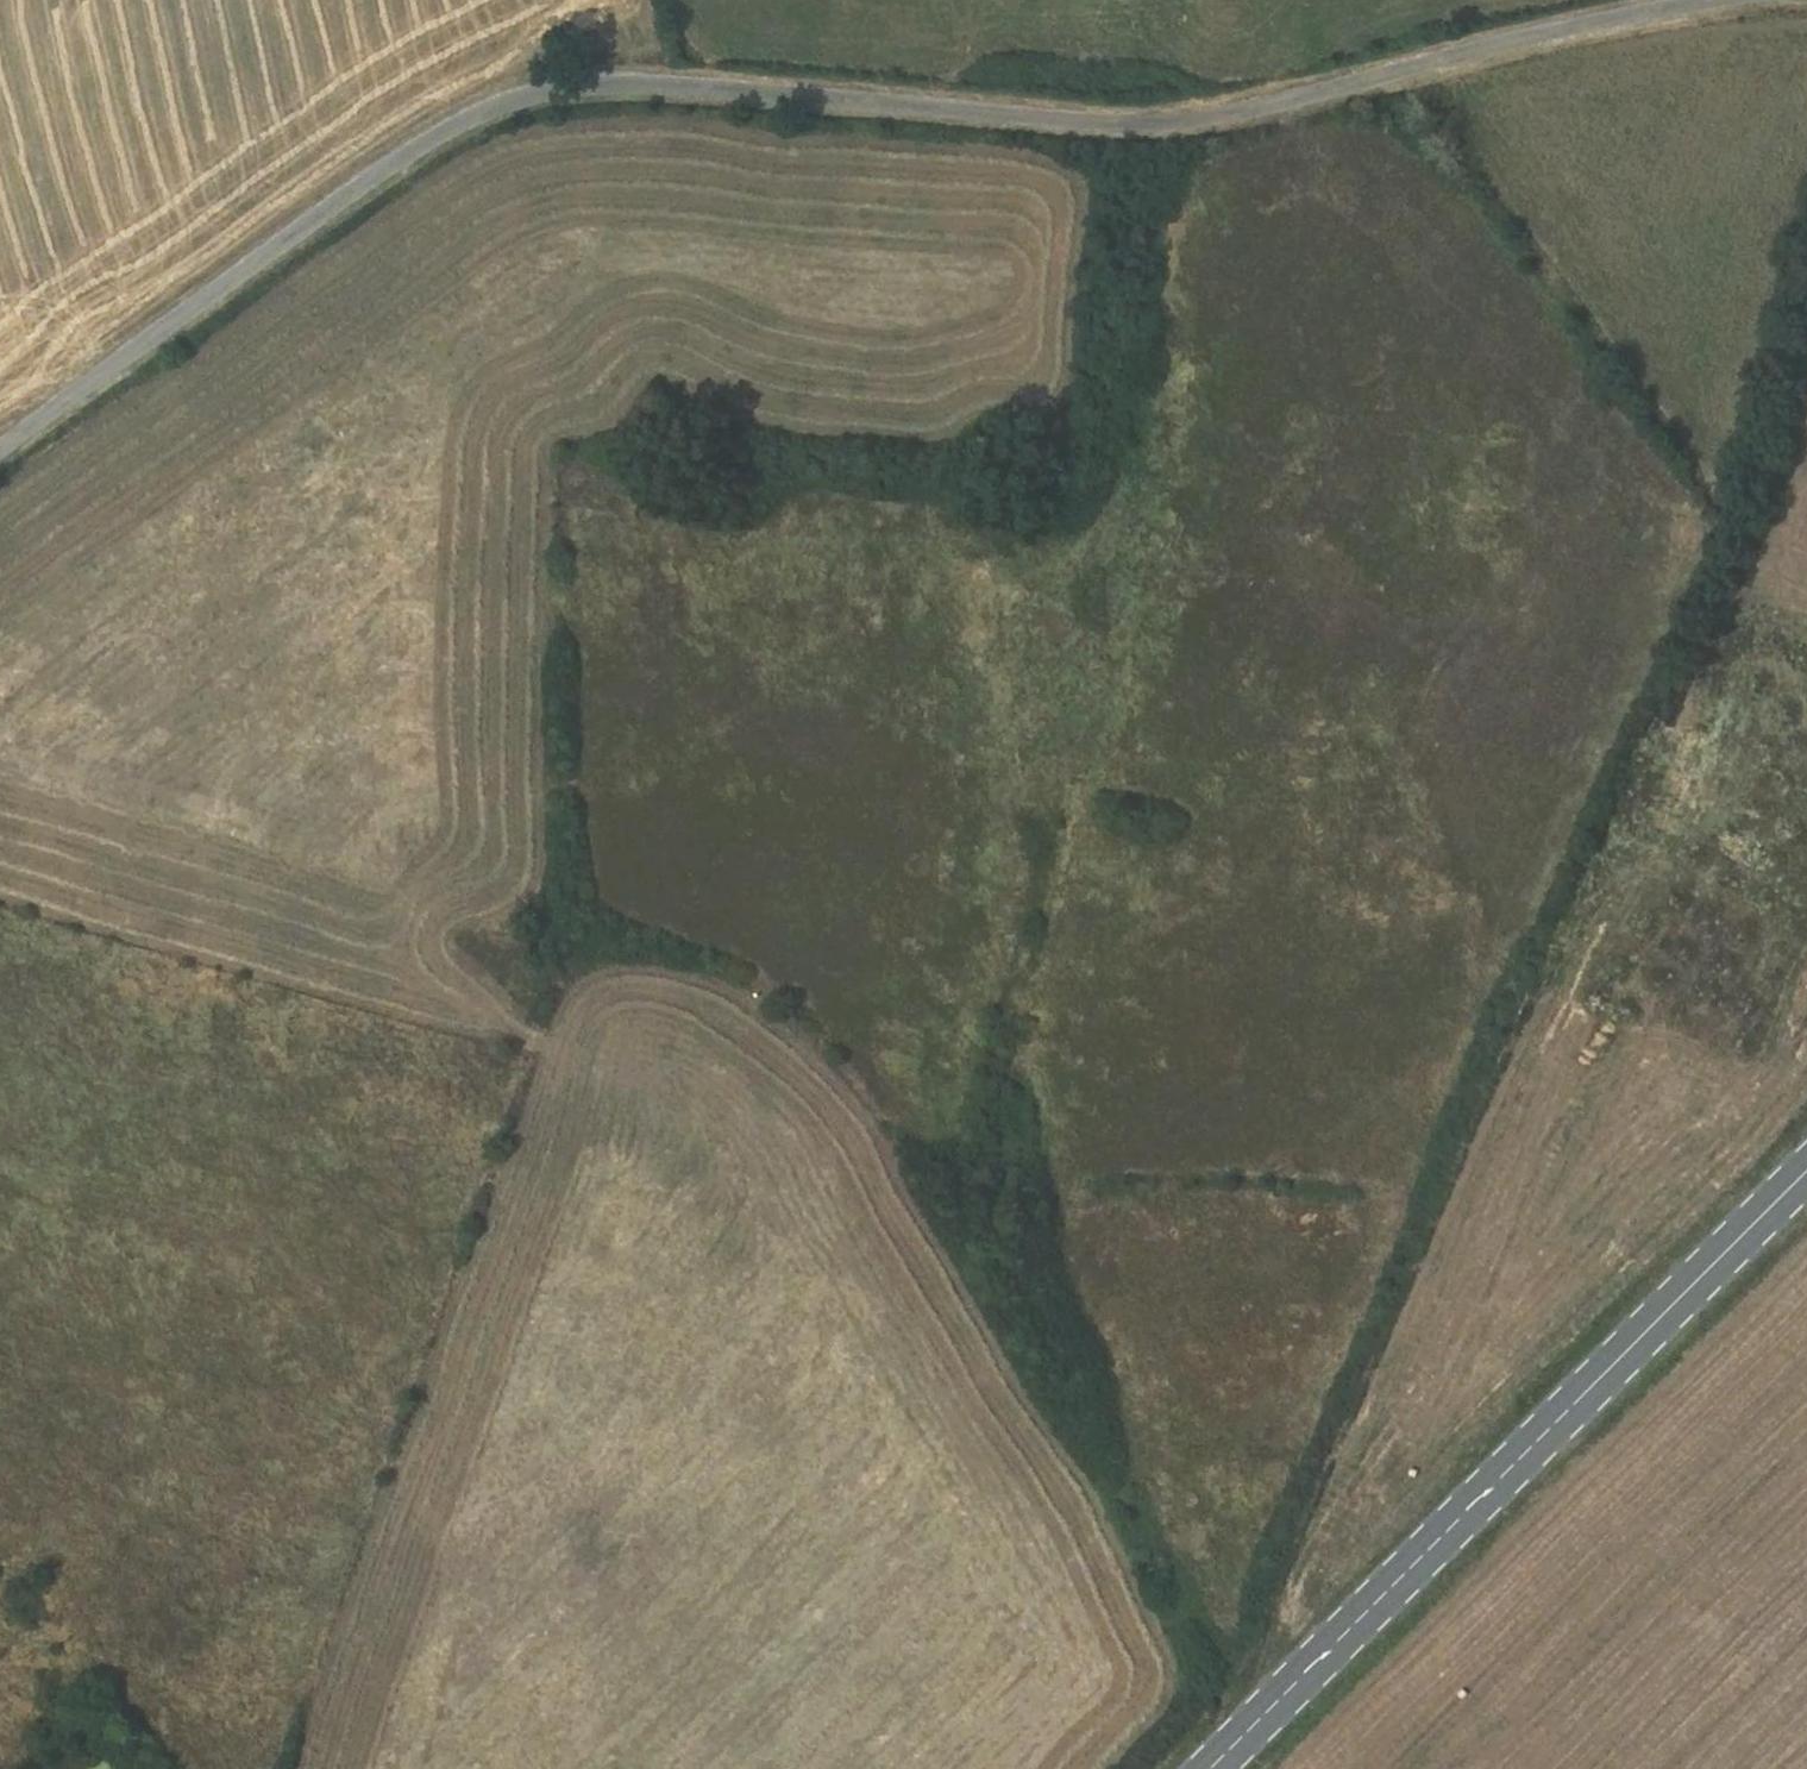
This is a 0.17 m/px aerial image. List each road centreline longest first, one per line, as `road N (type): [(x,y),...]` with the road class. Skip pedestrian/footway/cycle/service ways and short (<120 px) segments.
road 1 (unclassified): [(1728,0),(1219,113),(594,87),(487,109),(0,462)]
road 2 (primary): [(1207,1768),(1806,1169)]

